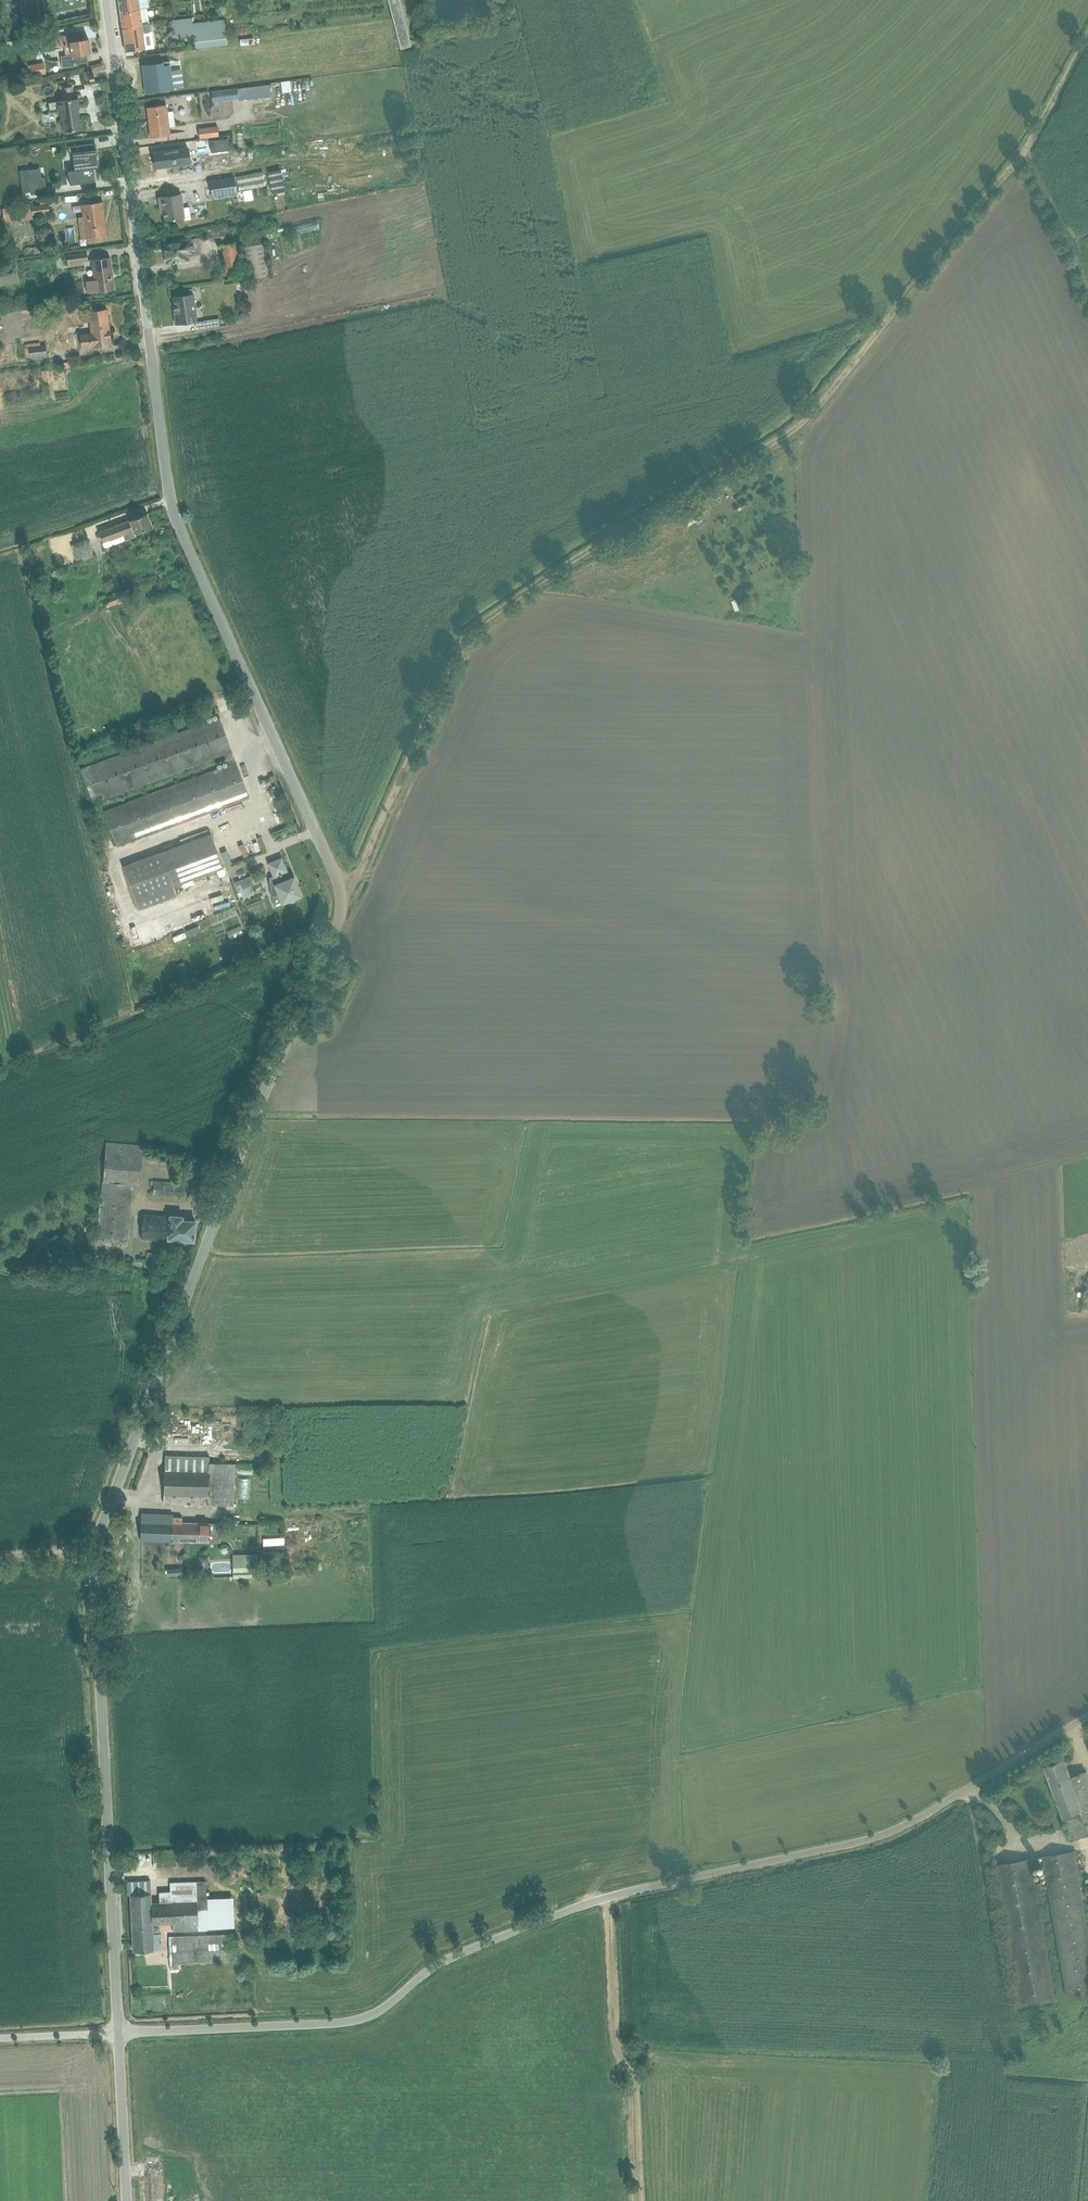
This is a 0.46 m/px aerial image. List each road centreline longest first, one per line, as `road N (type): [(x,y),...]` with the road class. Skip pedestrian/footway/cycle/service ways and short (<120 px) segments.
road 1 (unclassified): [(120,2033),(95,1552),(340,900),(194,558)]
road 2 (track): [(1024,154),(796,427),(469,631),(364,866),(340,900)]
road 3 (unclassified): [(120,2033),(363,2026),(437,1971),(586,1907),(913,1826),(1087,1719)]
road 4 (residential): [(194,558),(169,485),(107,0)]
road 5 (track): [(608,1900),(617,2039),(633,2074),(638,2200)]
road 6 (unclassified): [(127,2200),(120,2033)]
road 7 (track): [(1087,299),(1024,154)]
road 8 (track): [(1087,31),(1024,154)]
road 9 (unclassified): [(120,2033),(0,2039)]

